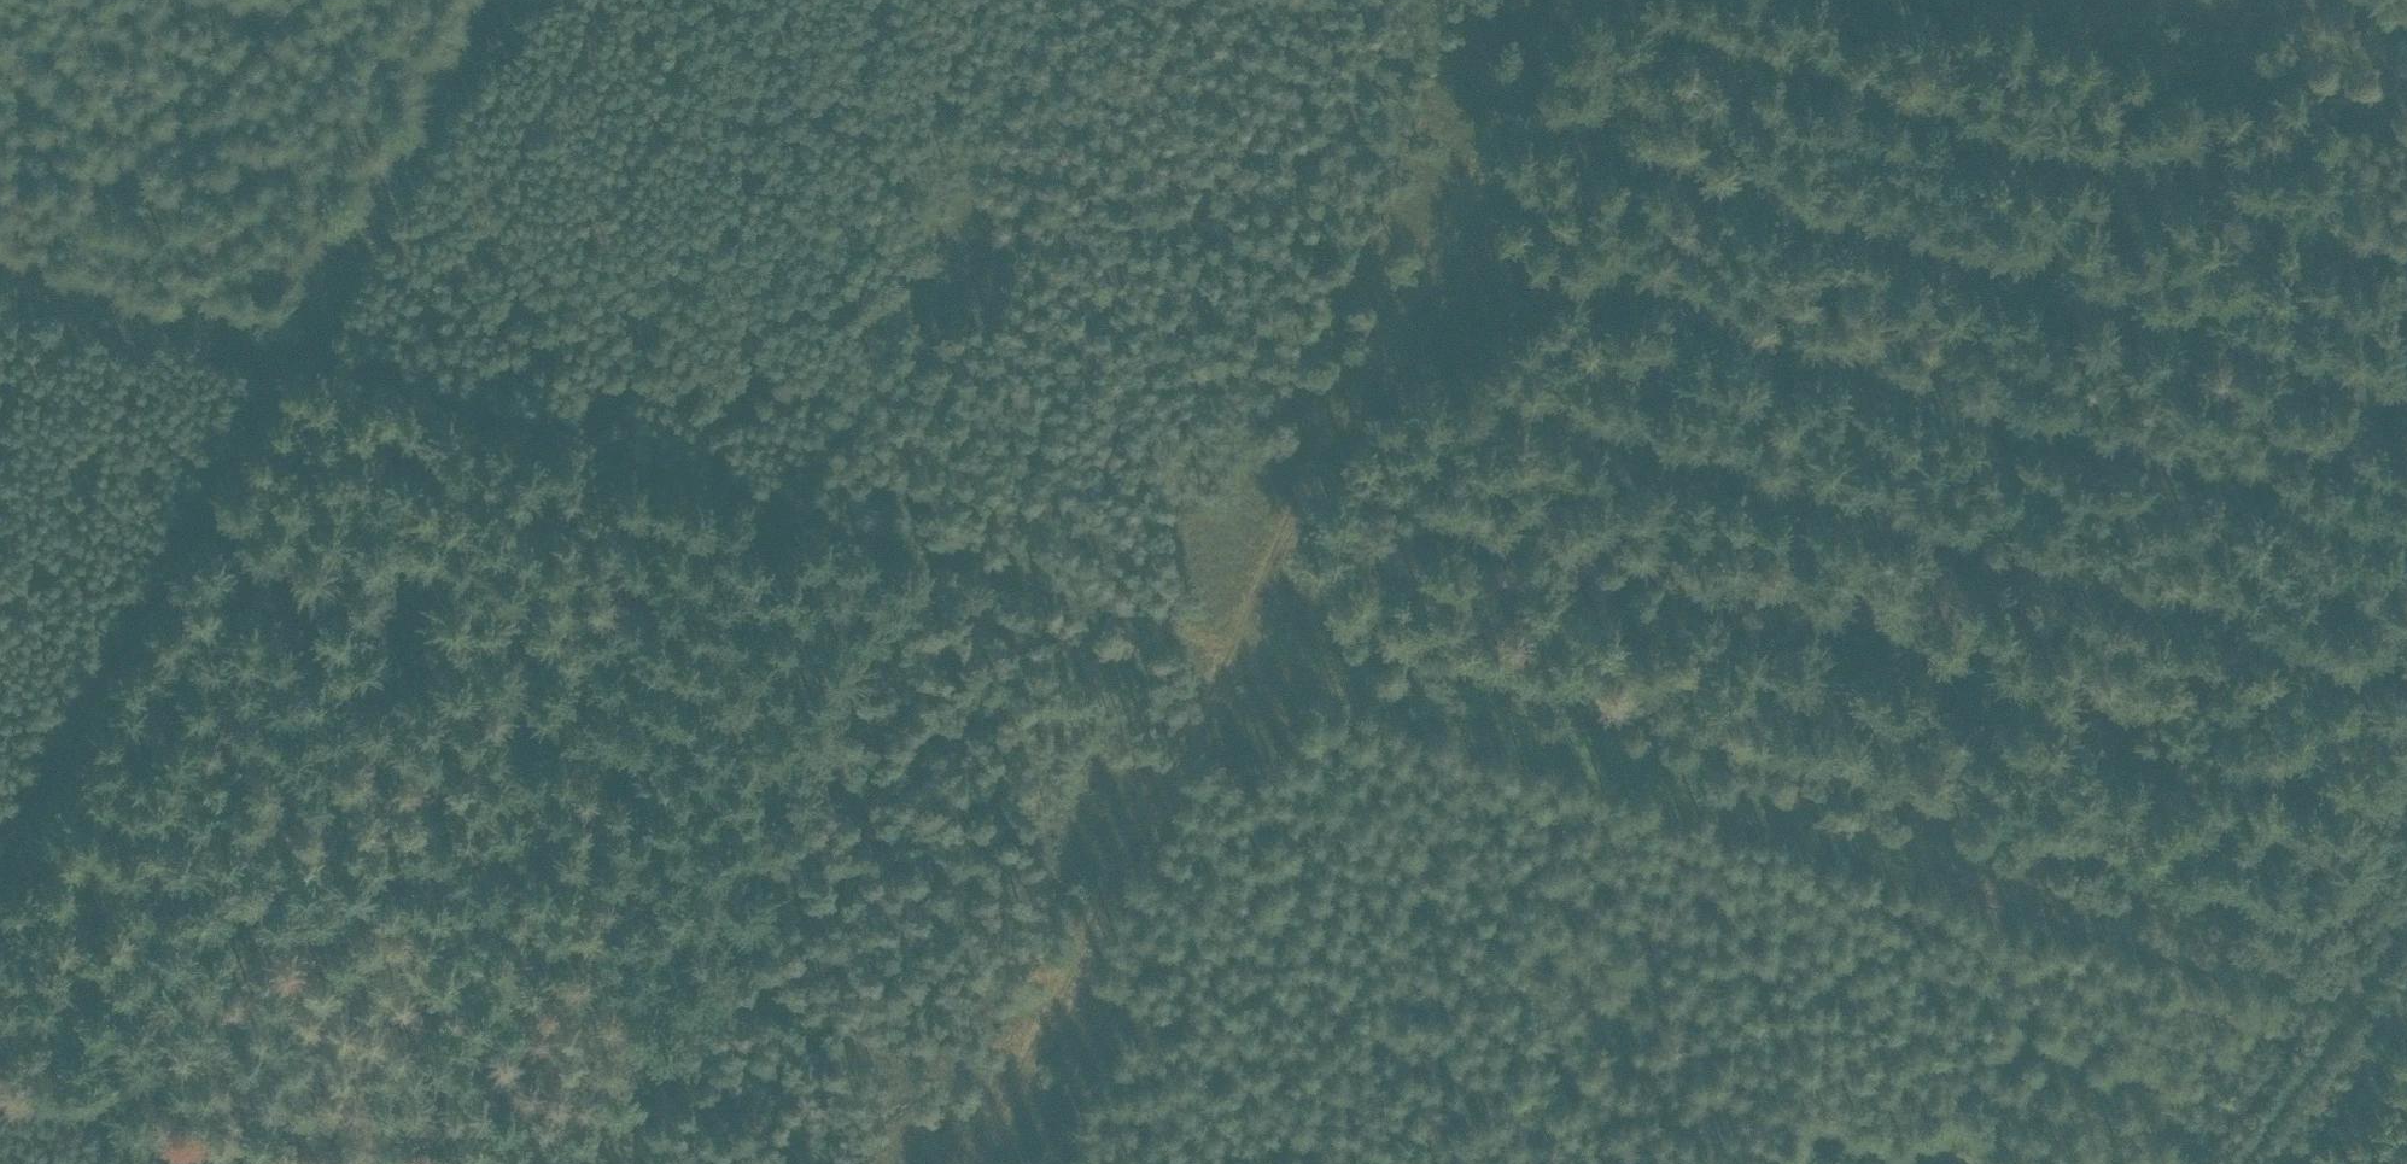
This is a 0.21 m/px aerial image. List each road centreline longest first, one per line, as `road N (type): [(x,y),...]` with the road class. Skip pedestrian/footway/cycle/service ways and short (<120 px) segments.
road 1 (track): [(0,849),(479,0)]
road 2 (track): [(1565,0),(1252,632)]
road 3 (track): [(1252,632),(973,1163)]

